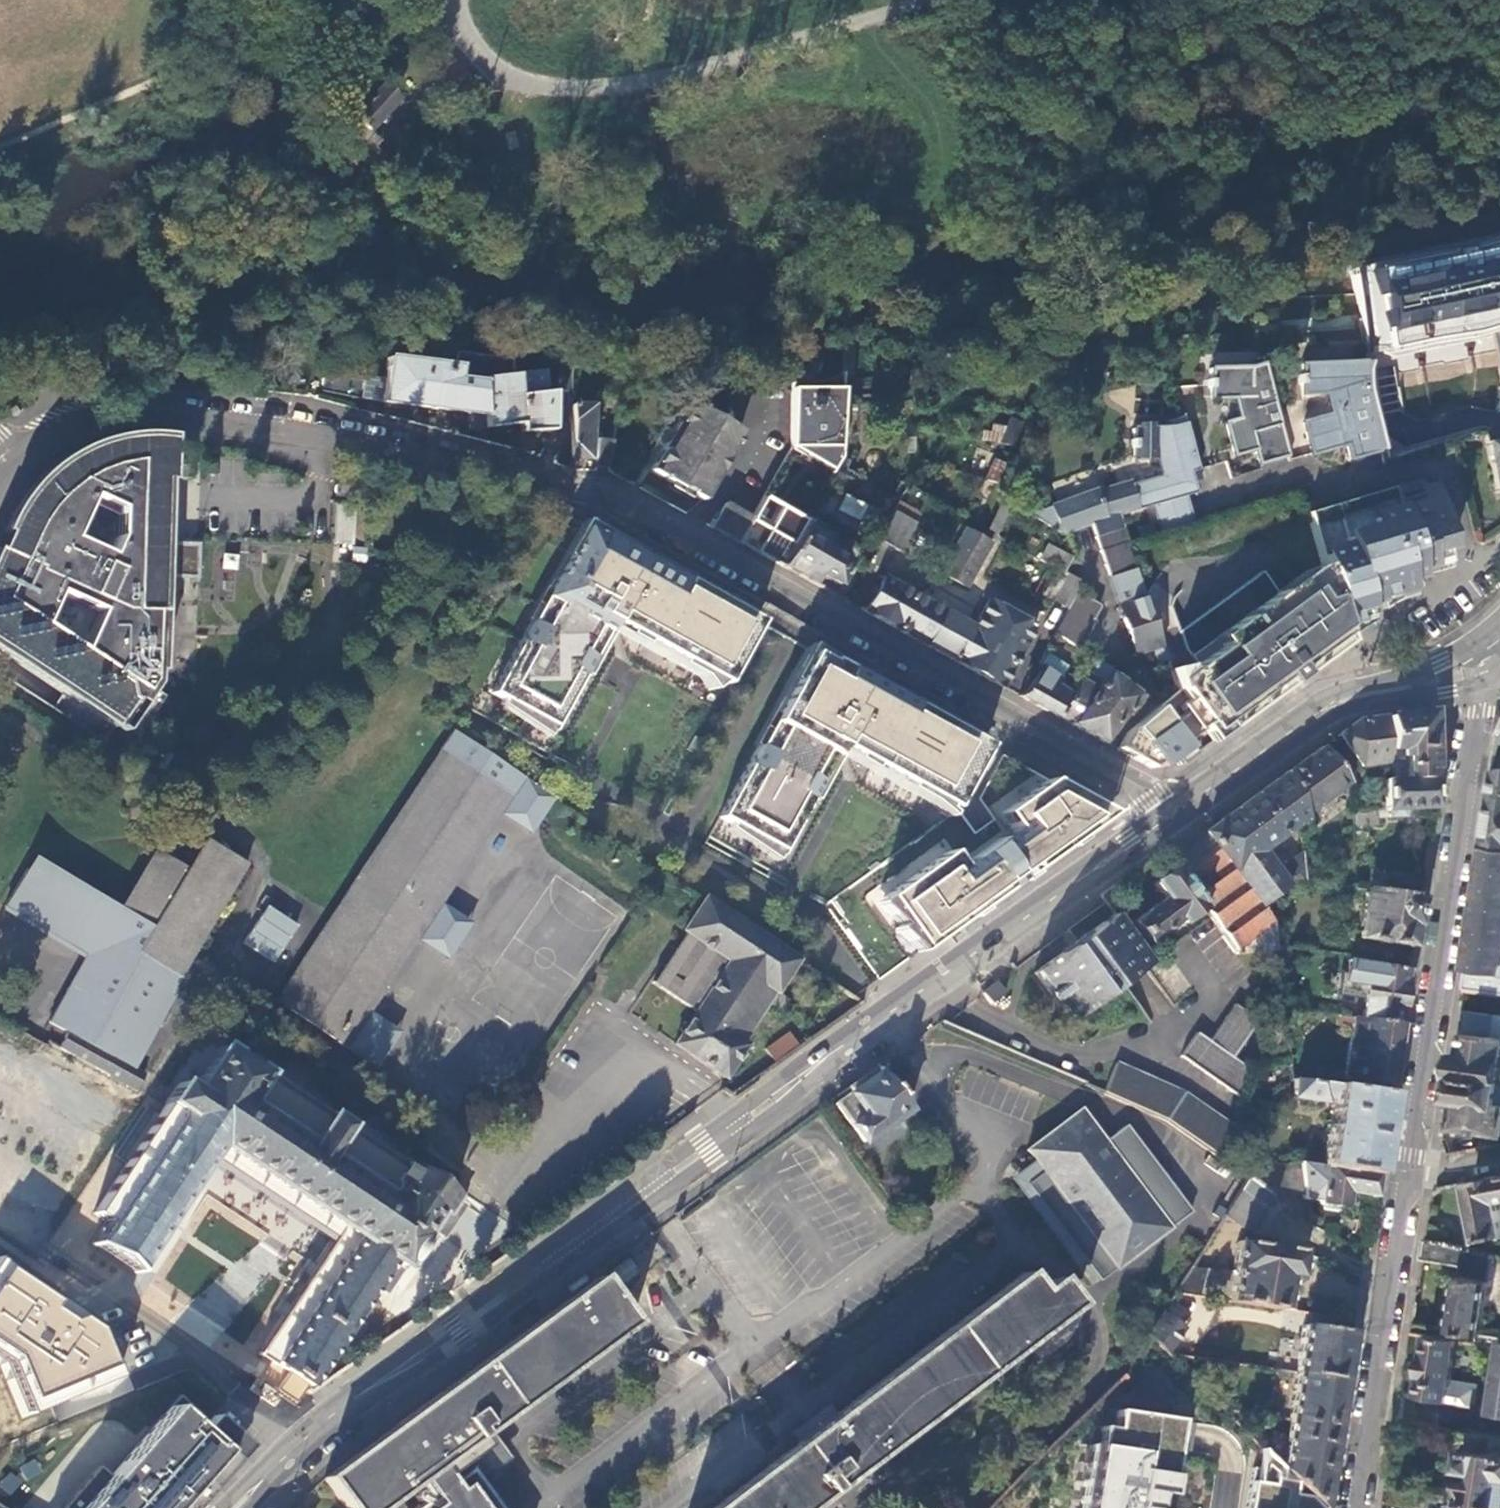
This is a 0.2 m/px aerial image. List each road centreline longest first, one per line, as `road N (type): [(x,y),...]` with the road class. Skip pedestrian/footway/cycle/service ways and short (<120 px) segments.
road 1 (residential): [(16,459),(69,426),(134,417),(232,423),(581,493),(634,514),(1177,809)]
road 2 (secondary): [(1177,809),(328,1418),(244,1507)]
road 3 (tertiary): [(1484,663),(1407,1178)]
road 4 (track): [(568,767),(820,920),(889,1016)]
road 5 (secondary): [(1484,663),(1327,707),(1177,809)]
road 6 (tertiary): [(1407,1178),(1358,1507)]

